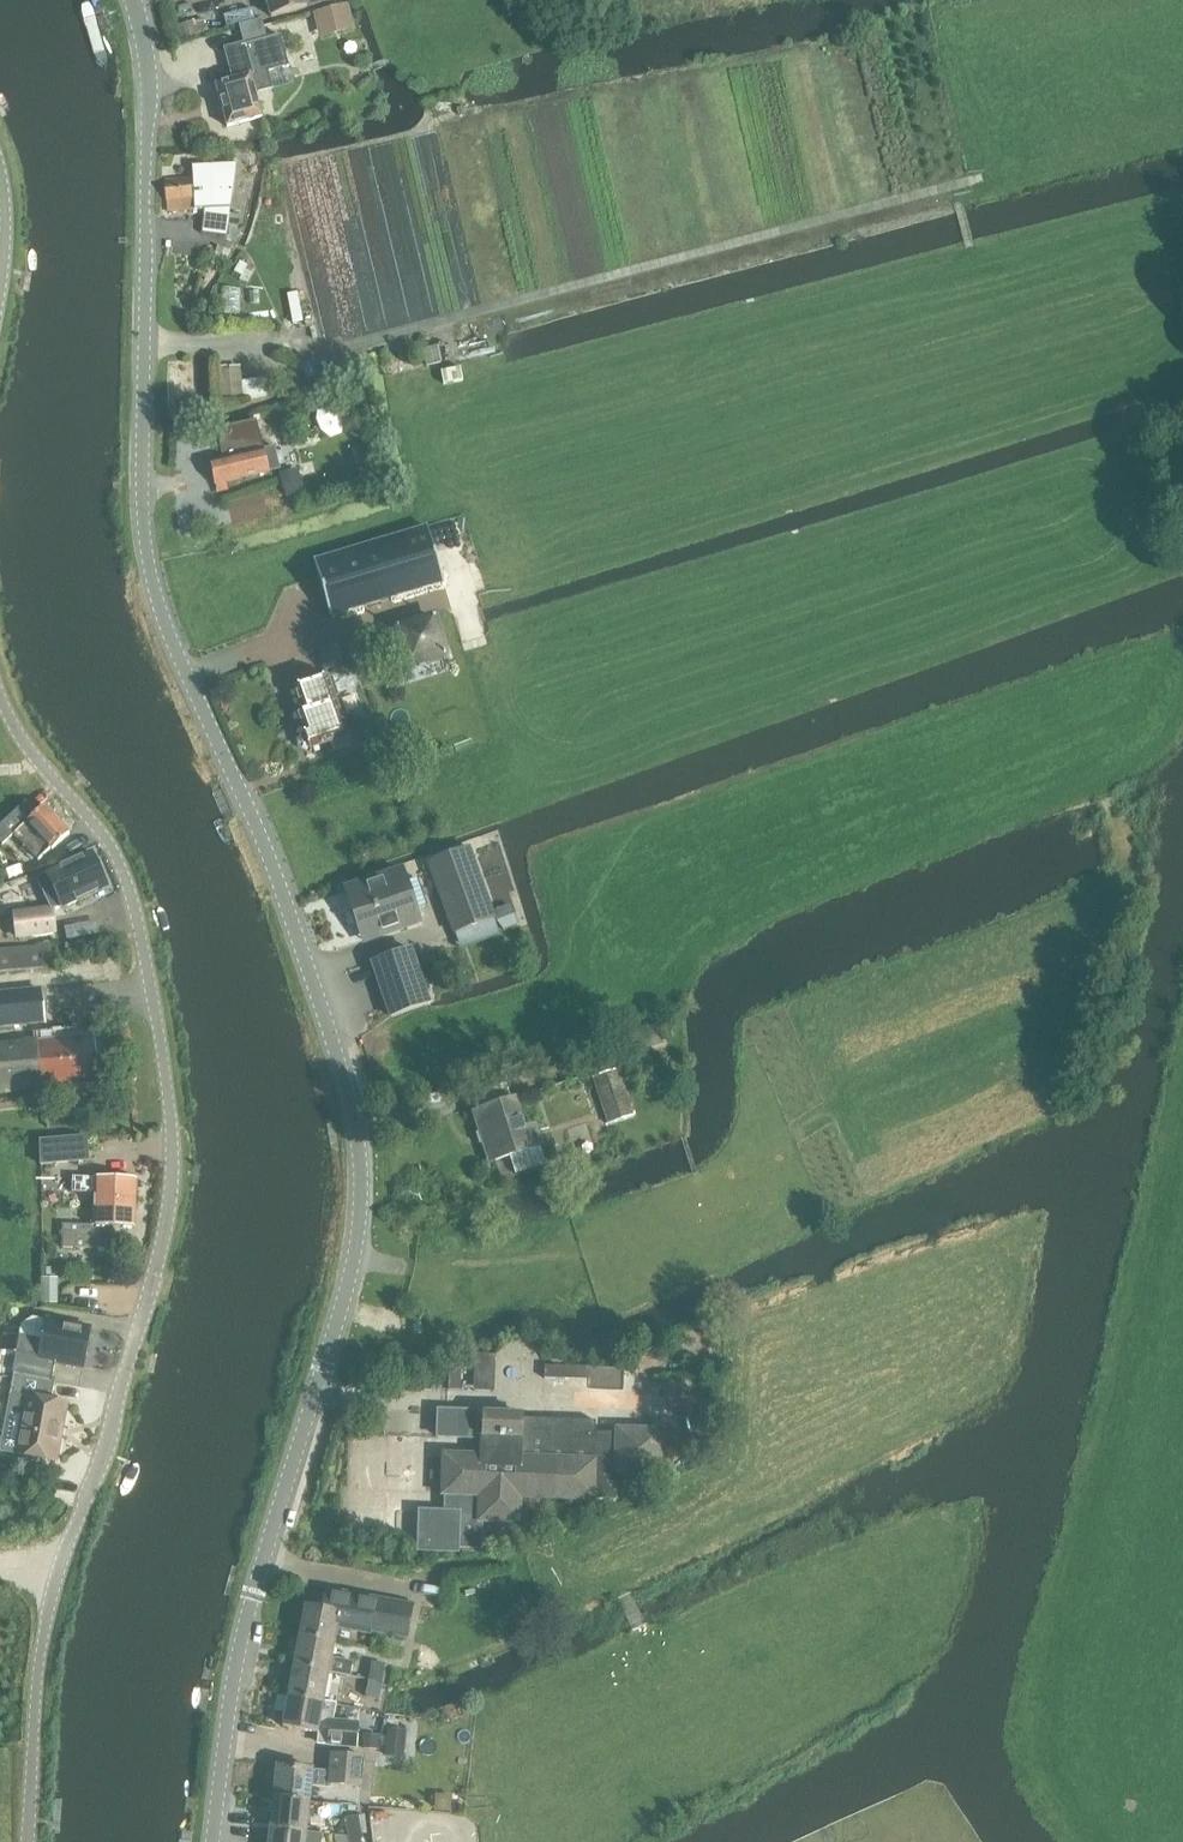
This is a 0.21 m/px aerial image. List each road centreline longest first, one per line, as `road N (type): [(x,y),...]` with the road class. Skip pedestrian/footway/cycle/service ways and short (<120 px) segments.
road 1 (unclassified): [(213,1841),(231,1692),(252,1599),(347,1285),(357,1136),(272,868),(167,634),(147,568),(140,490),(145,63),(131,0)]
road 2 (unclassified): [(29,1841),(42,1657),(63,1557),(137,1346),(176,1179),(169,1086),(129,883),(0,704)]

